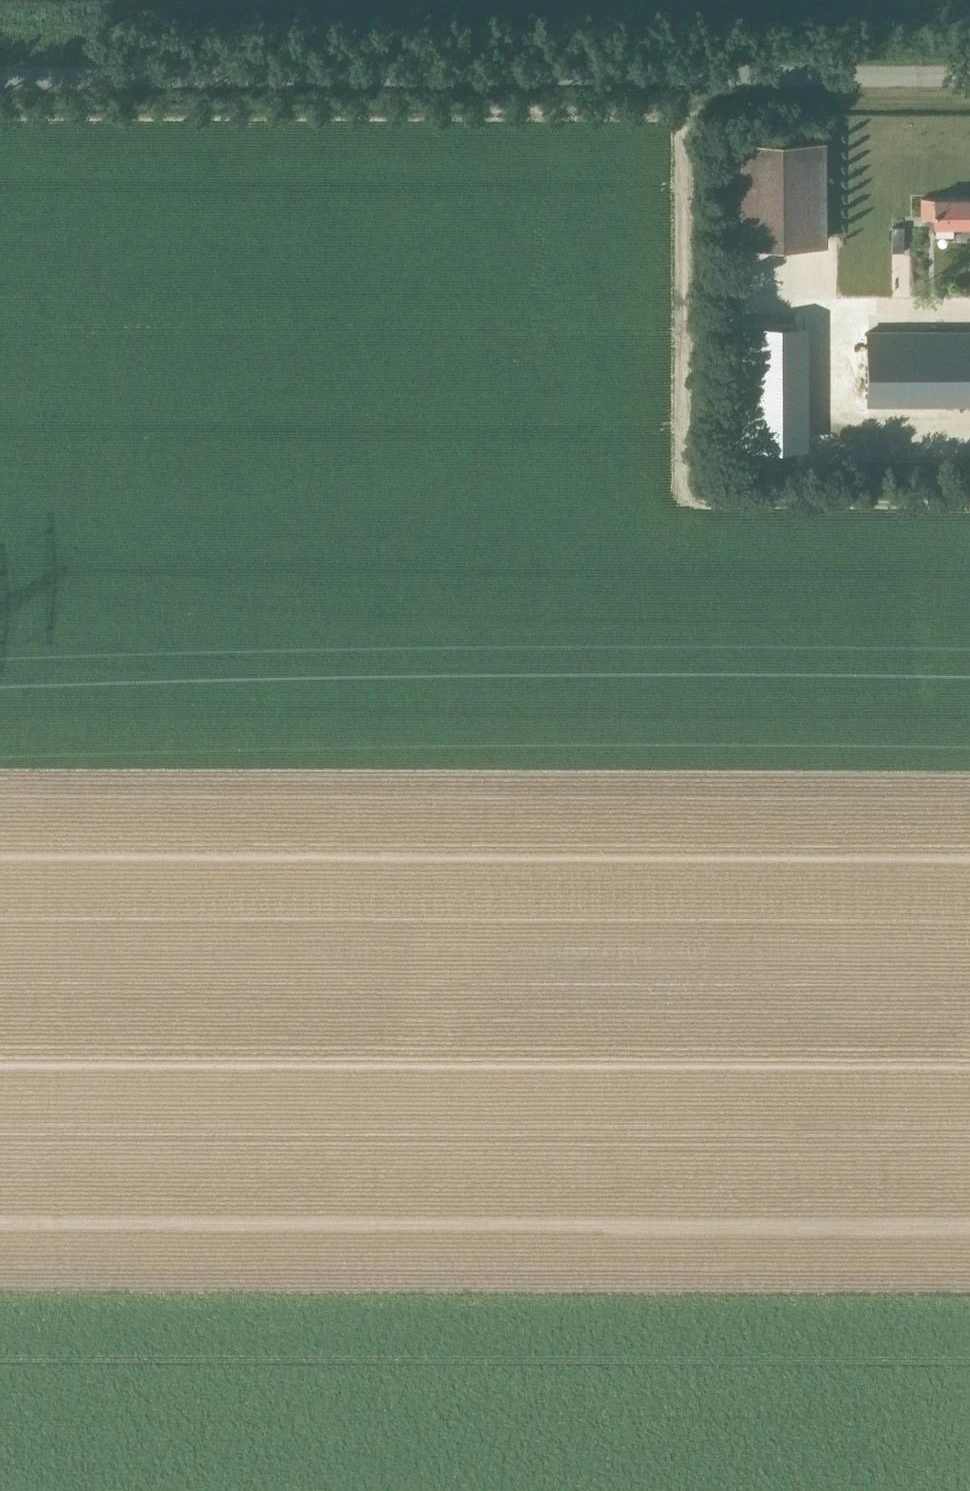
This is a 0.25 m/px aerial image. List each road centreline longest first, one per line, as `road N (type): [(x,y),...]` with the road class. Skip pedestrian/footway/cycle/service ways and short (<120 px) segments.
road 1 (unclassified): [(0,77),(969,76)]

